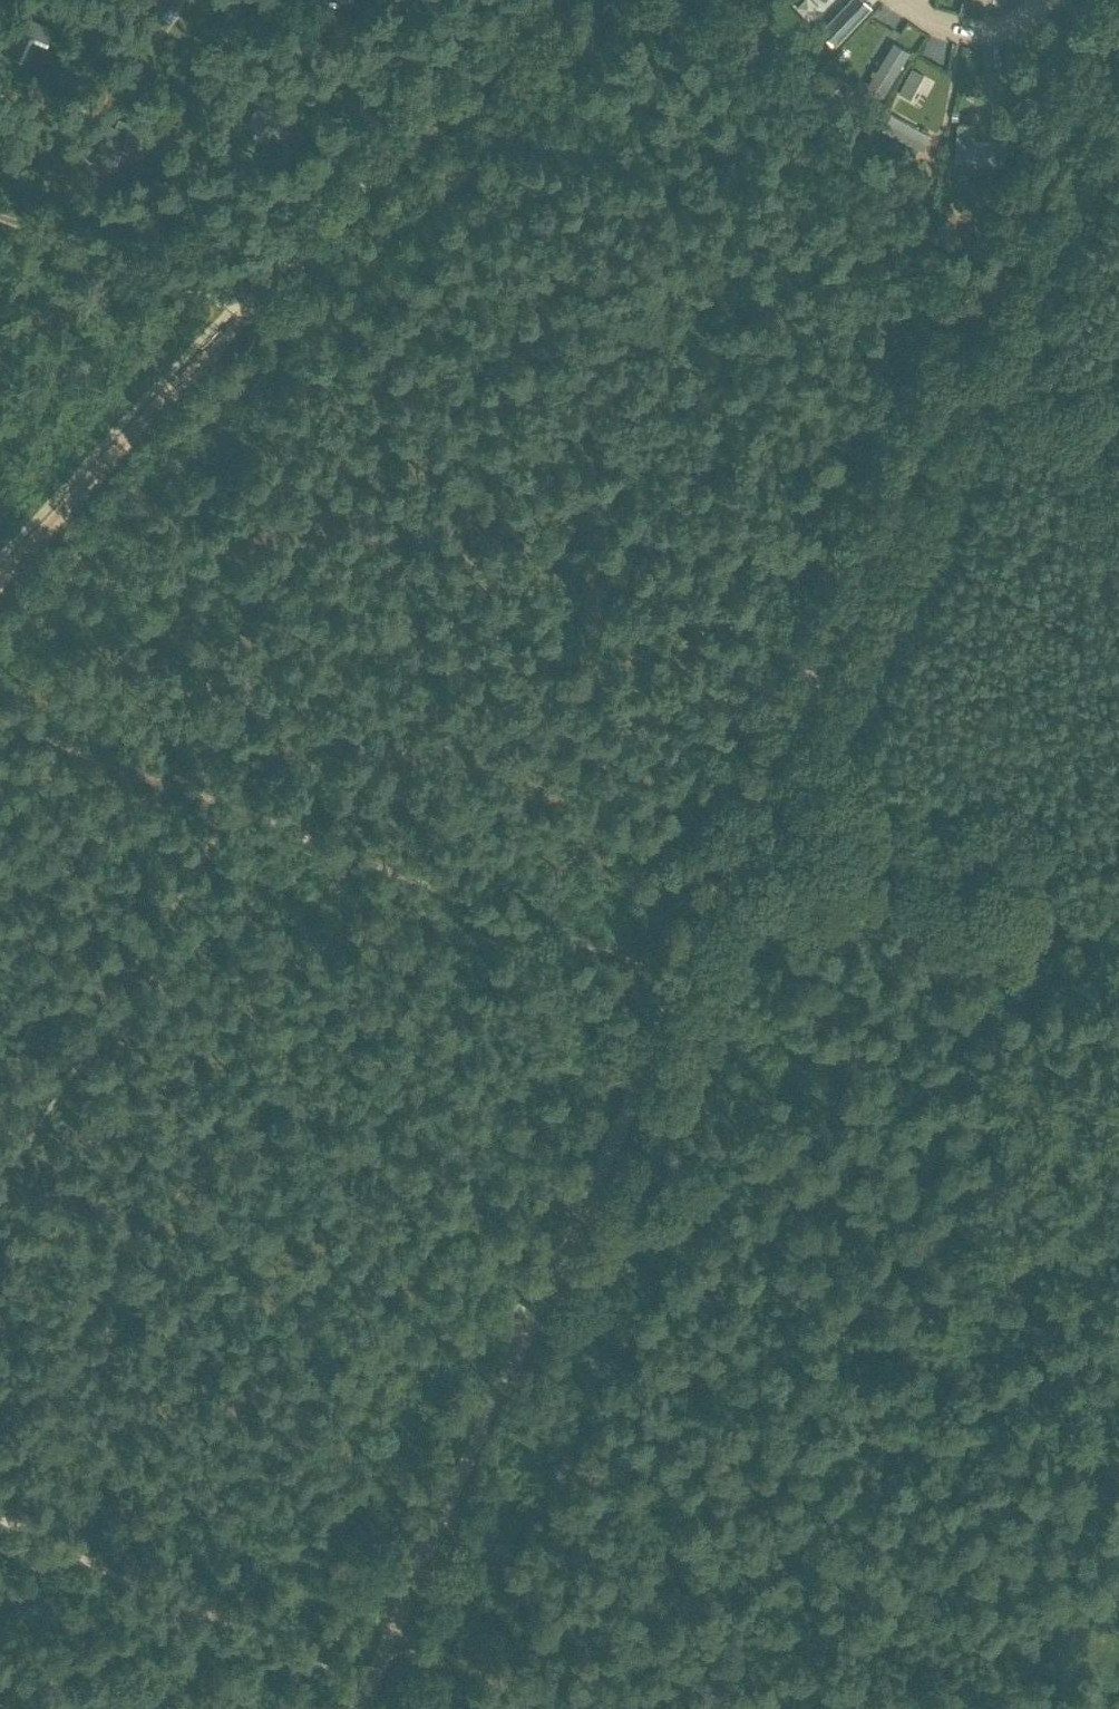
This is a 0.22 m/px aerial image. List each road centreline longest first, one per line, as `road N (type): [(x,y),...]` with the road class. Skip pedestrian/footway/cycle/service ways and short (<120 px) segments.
road 1 (track): [(362,1686),(973,325)]
road 2 (track): [(0,216),(232,308),(829,644)]
road 3 (track): [(0,575),(494,69)]
road 4 (track): [(995,282),(1118,6)]

